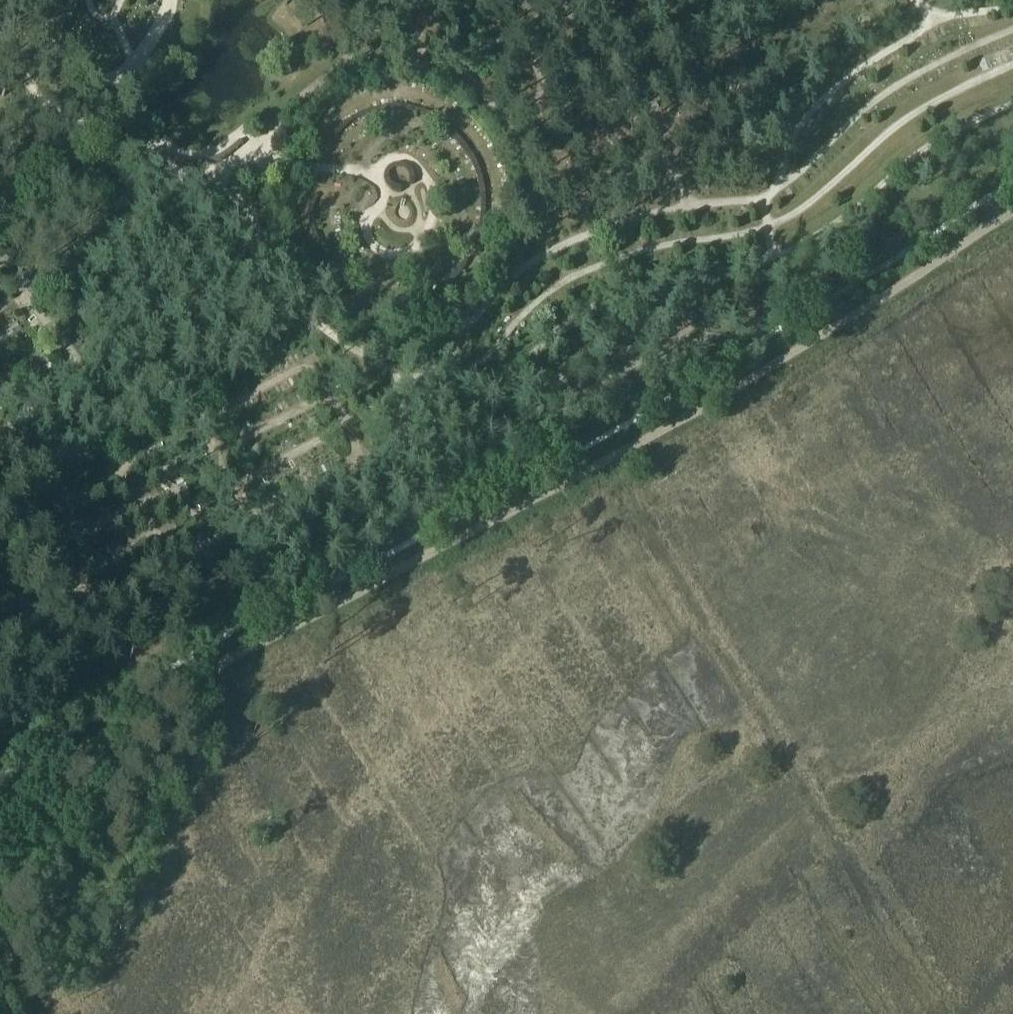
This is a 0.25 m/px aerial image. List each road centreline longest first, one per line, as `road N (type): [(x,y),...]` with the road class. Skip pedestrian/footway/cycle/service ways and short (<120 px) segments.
road 1 (track): [(1012,213),(766,373),(230,659),(0,807)]
road 2 (track): [(47,0),(57,58),(100,79),(127,69),(152,44),(167,0)]

